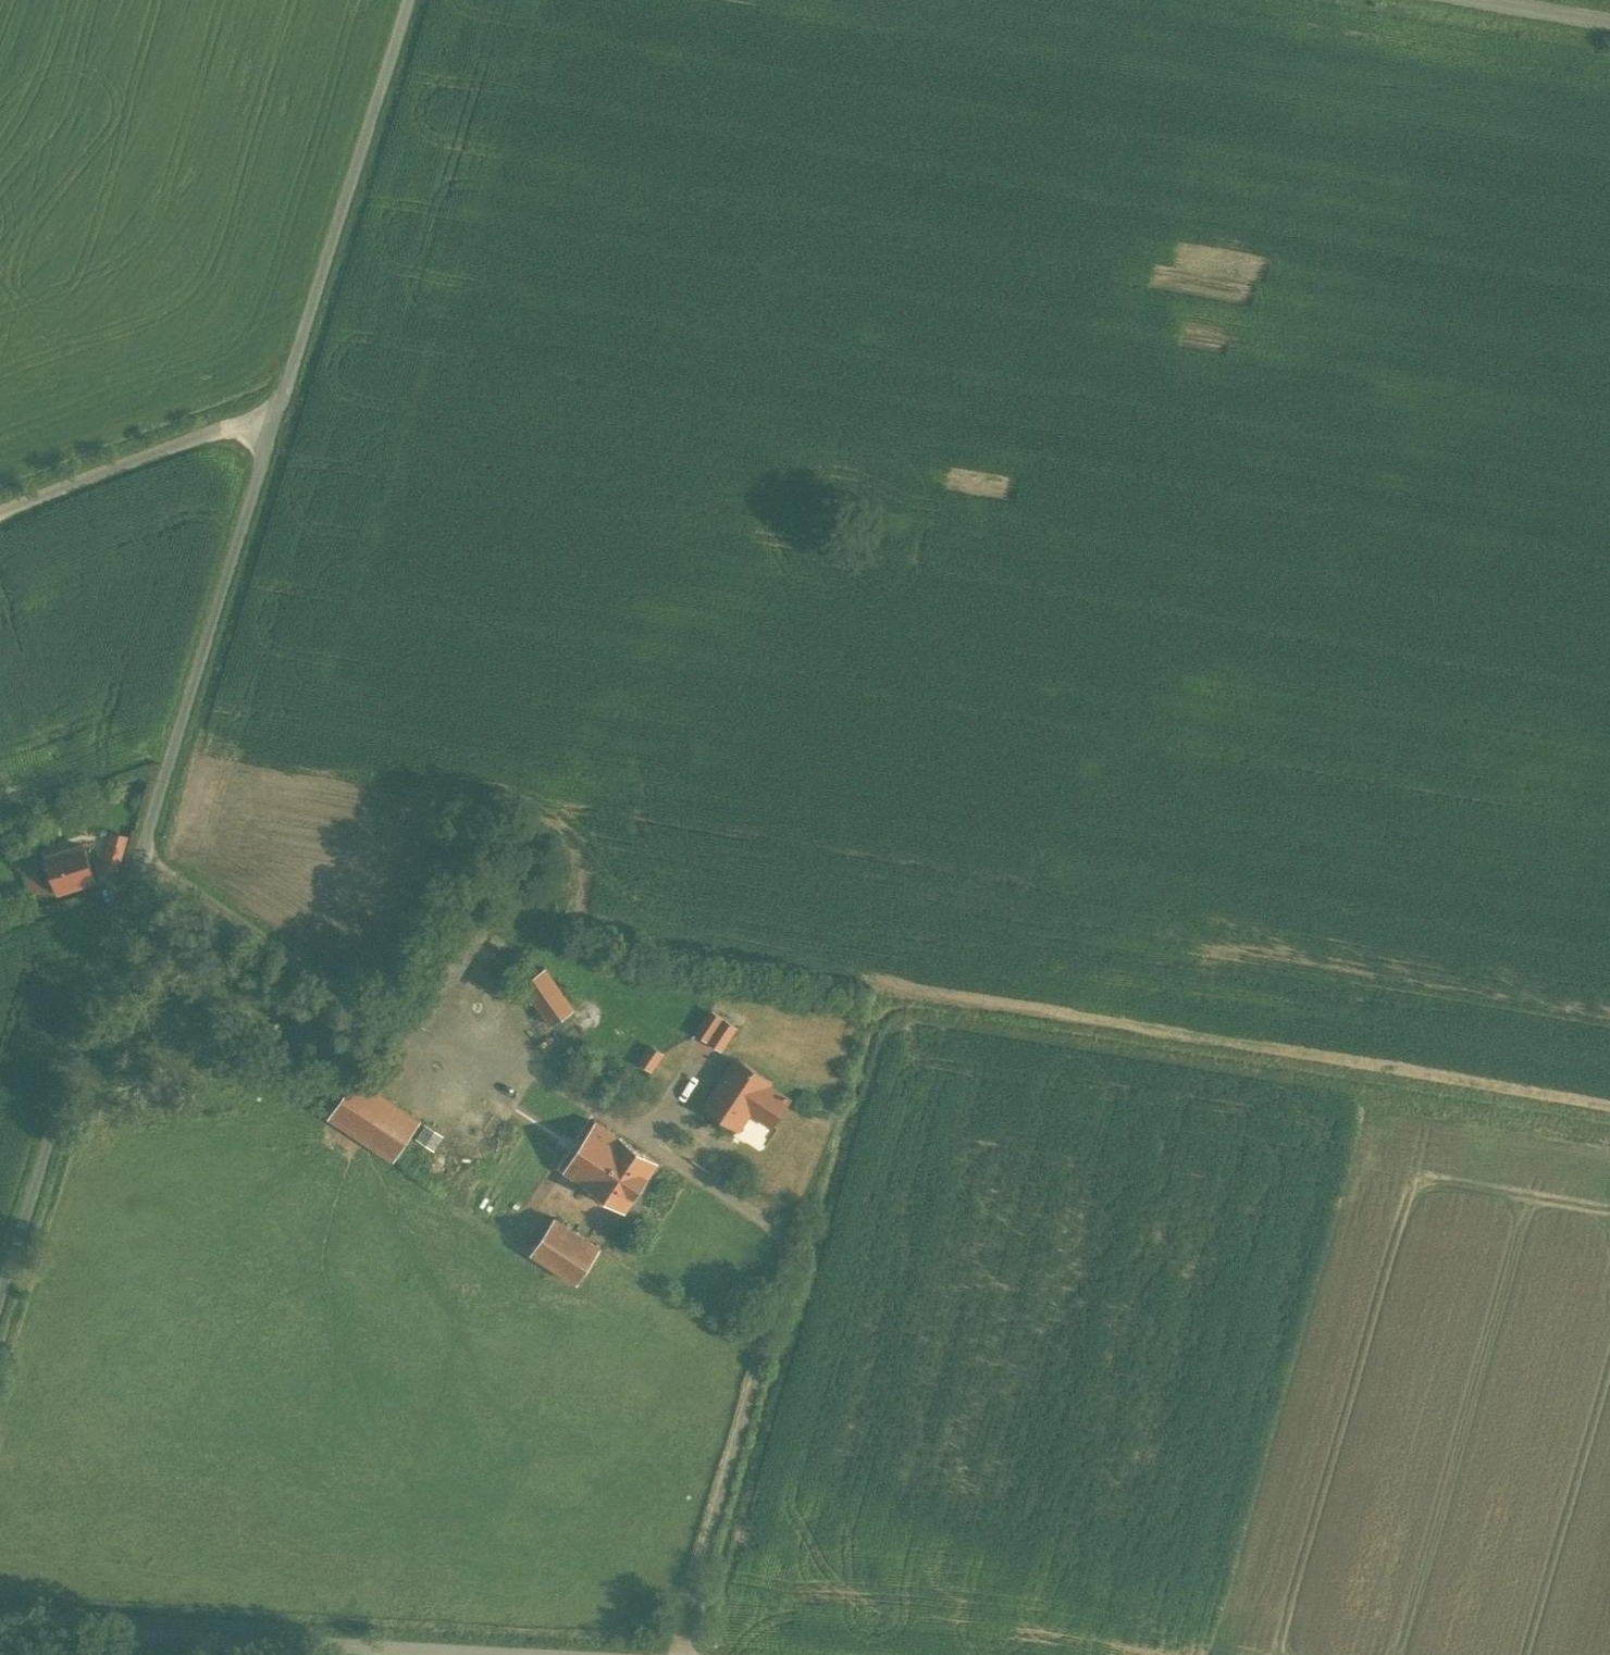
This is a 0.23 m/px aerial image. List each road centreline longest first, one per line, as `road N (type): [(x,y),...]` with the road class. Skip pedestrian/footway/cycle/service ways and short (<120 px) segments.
road 1 (unclassified): [(0,1267),(143,851),(408,0)]
road 2 (unclassified): [(0,1627),(503,1654)]
road 3 (unclassified): [(1609,23),(1475,0)]

